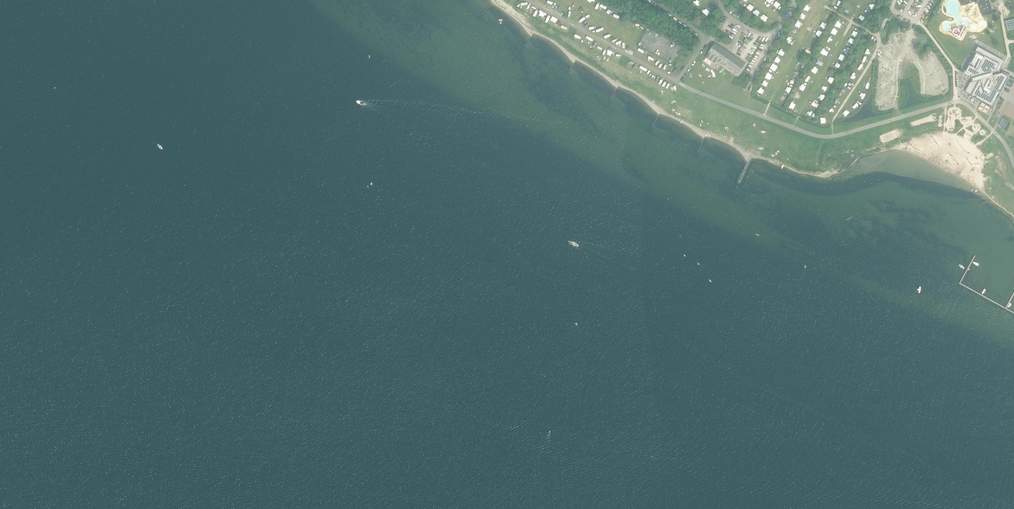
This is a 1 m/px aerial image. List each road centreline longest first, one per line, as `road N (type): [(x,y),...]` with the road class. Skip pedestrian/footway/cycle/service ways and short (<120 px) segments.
road 1 (unclassified): [(527,0),(677,81)]

